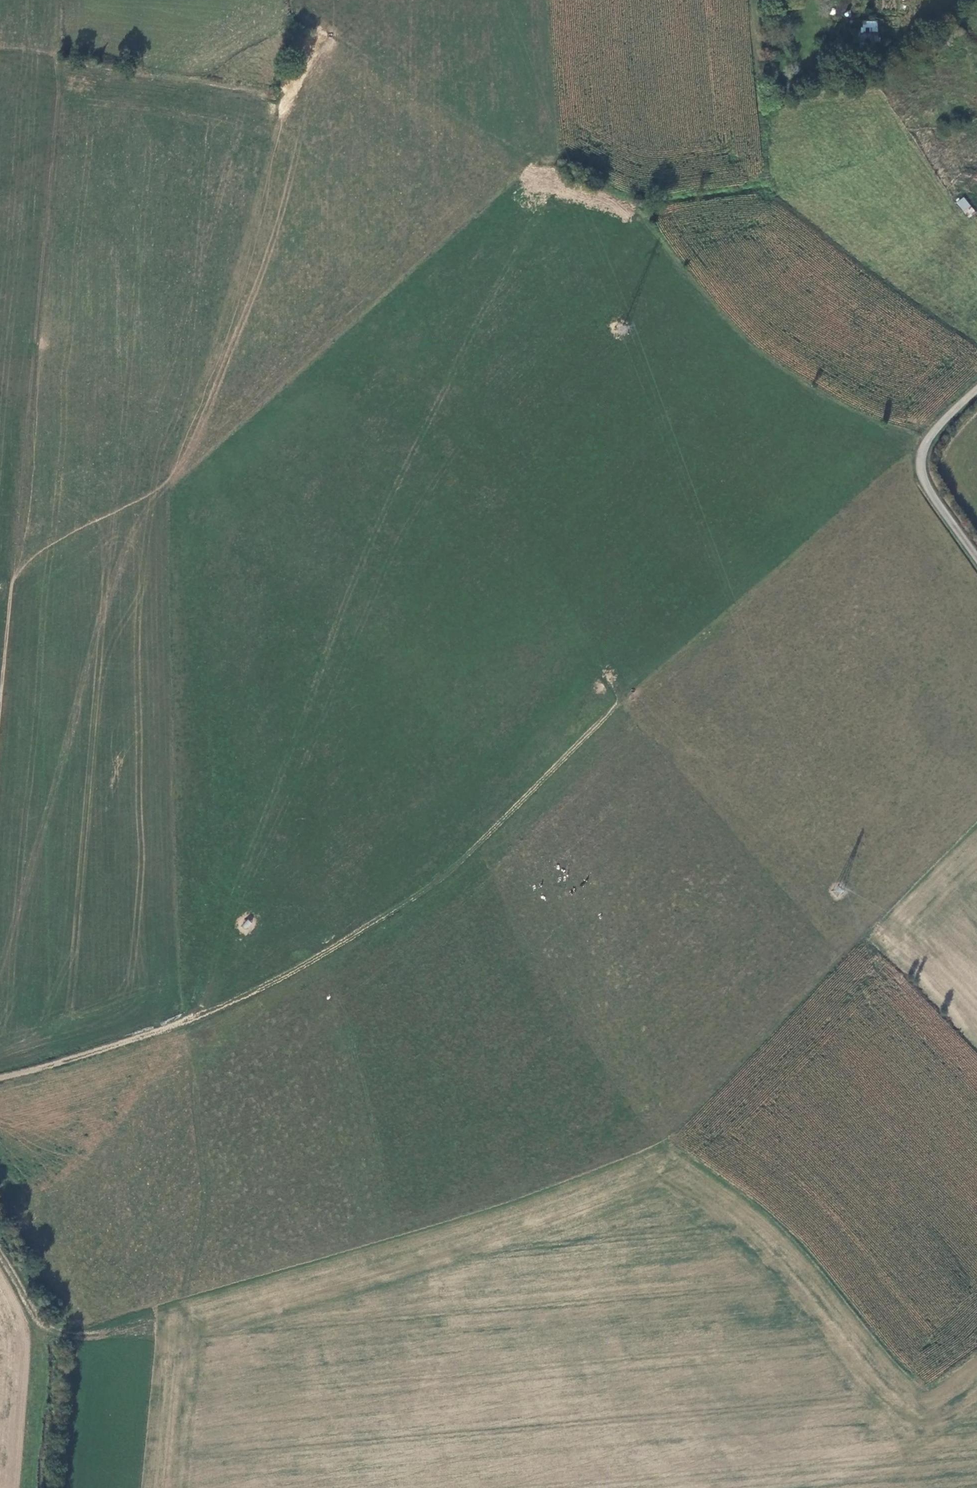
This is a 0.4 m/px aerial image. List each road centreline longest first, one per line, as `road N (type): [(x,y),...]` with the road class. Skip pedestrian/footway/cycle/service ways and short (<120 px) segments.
road 1 (unclassified): [(976,388),(933,434),(923,472),(976,555)]

